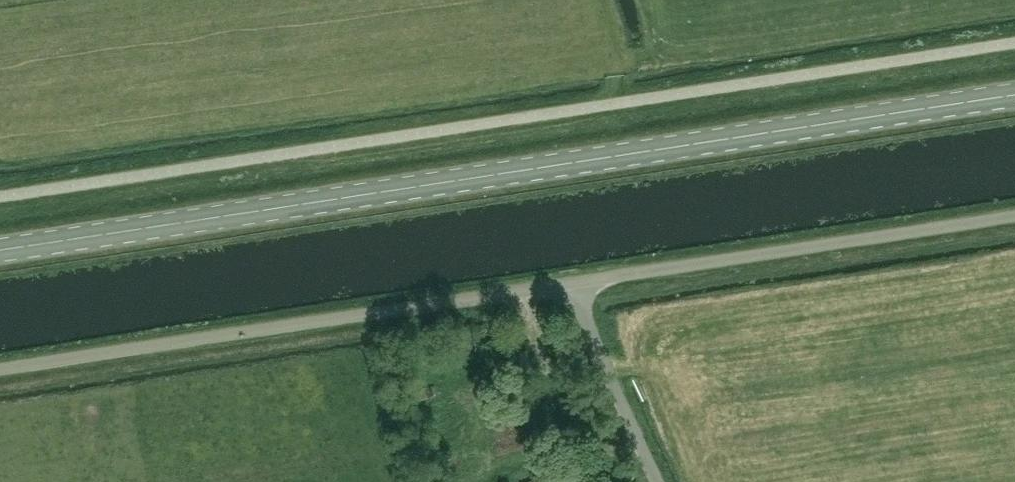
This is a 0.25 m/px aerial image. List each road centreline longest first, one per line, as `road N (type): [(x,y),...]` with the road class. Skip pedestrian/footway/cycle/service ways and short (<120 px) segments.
road 1 (primary): [(1014,95),(0,250)]
road 2 (unclassified): [(0,369),(577,281)]
road 3 (unclassified): [(577,281),(1014,215)]
road 4 (unclassified): [(656,481),(577,281)]

